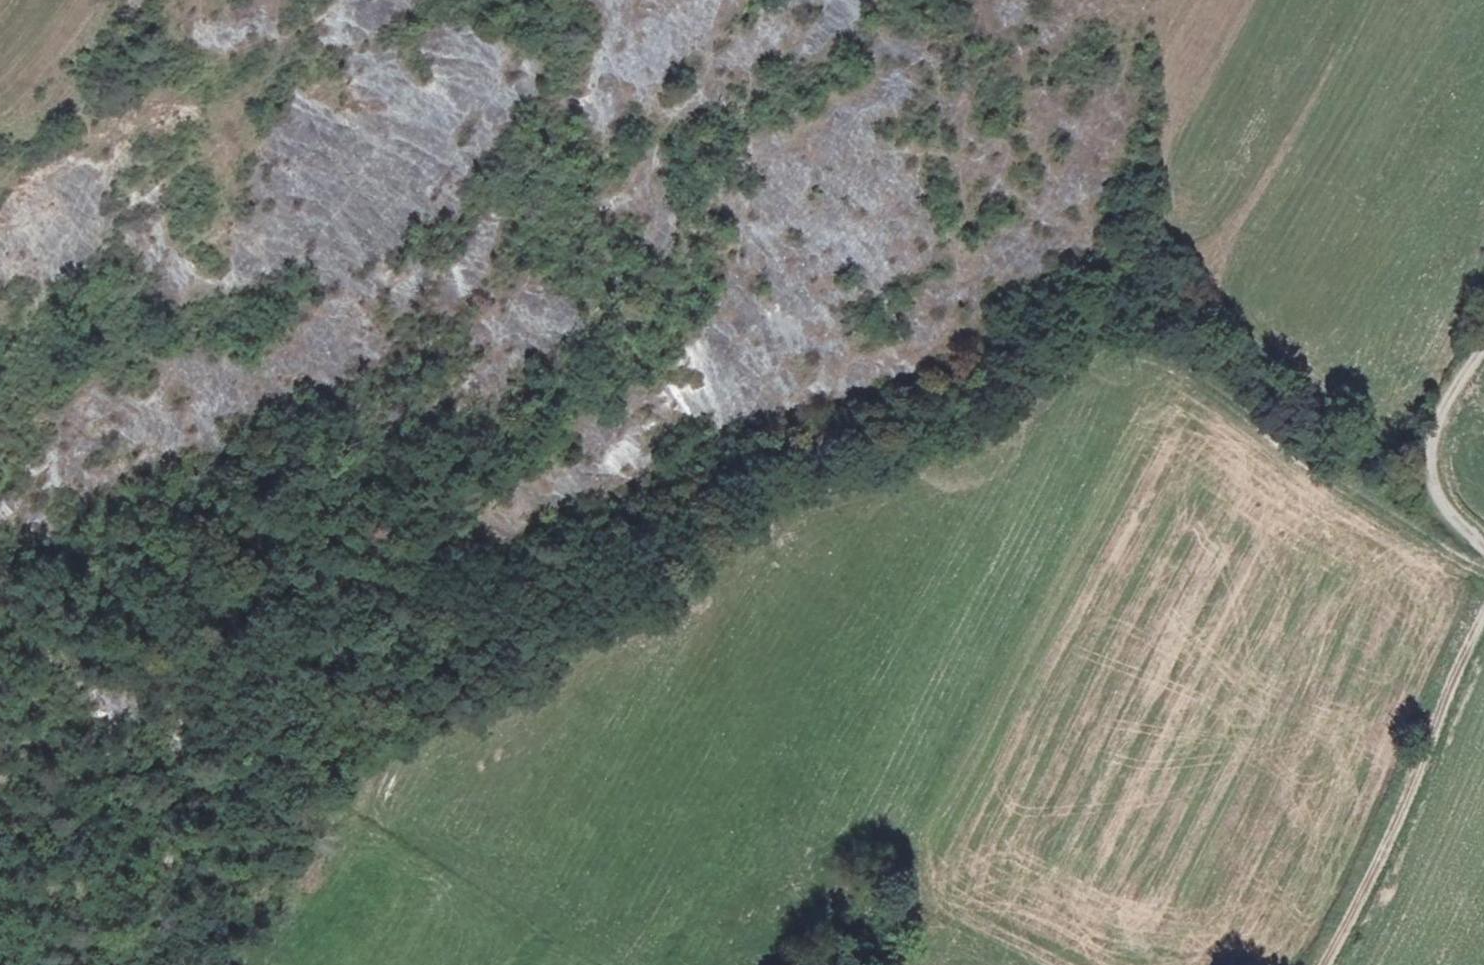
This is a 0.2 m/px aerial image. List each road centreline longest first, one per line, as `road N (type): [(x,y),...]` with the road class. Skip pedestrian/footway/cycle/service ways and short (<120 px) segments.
road 1 (track): [(1329,964),(1483,619)]
road 2 (track): [(1483,552),(1458,530),(1434,490),(1430,447),(1483,352)]

